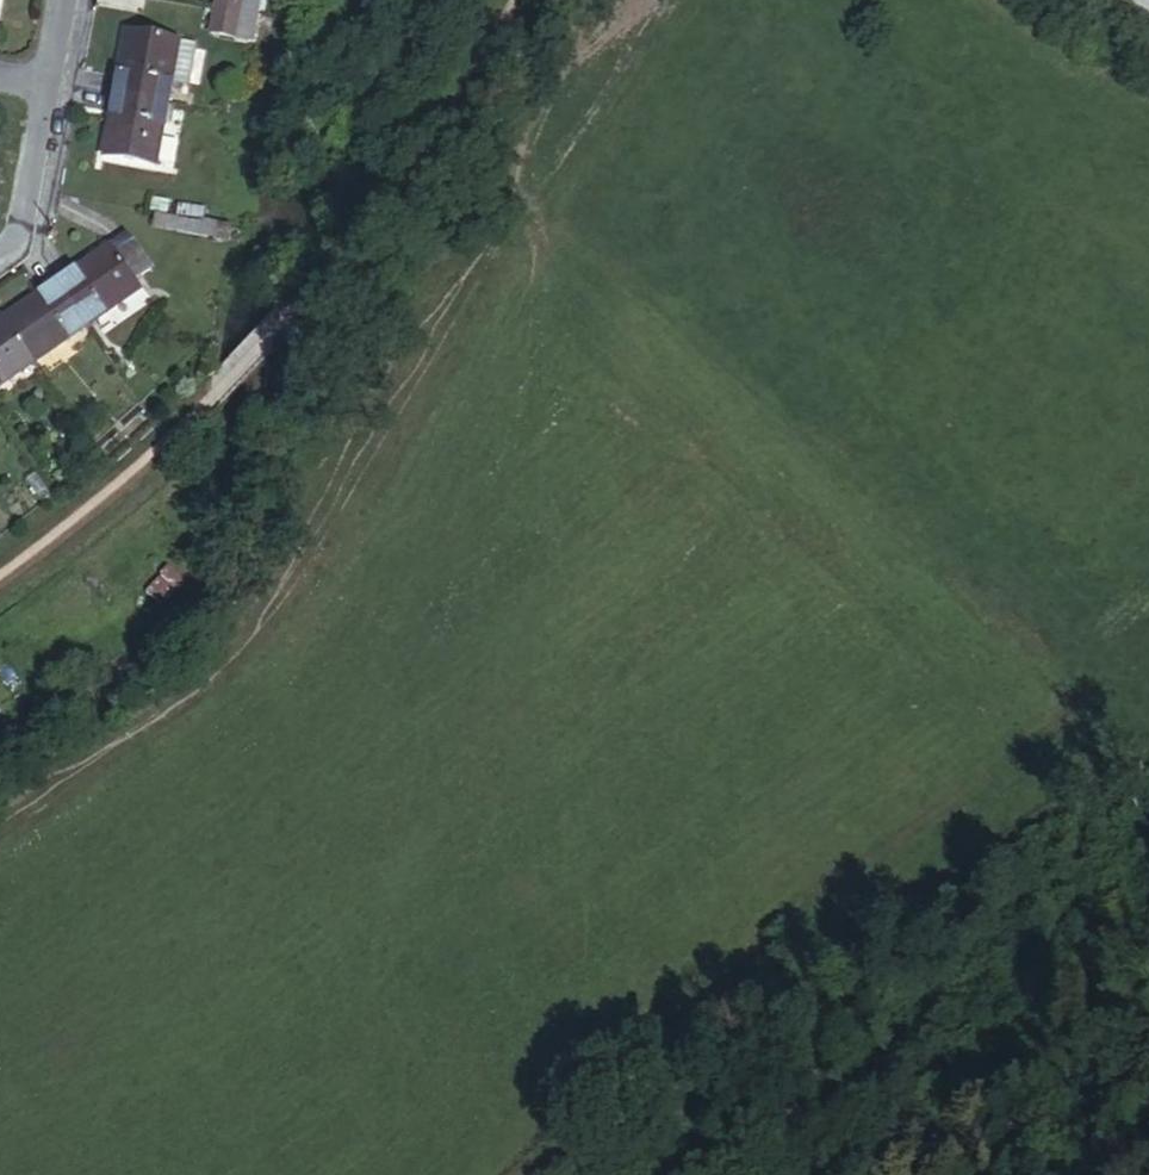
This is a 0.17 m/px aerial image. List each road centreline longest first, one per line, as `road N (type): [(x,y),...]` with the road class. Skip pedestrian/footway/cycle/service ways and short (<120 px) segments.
road 1 (unclassified): [(57,90),(30,239),(0,262)]

